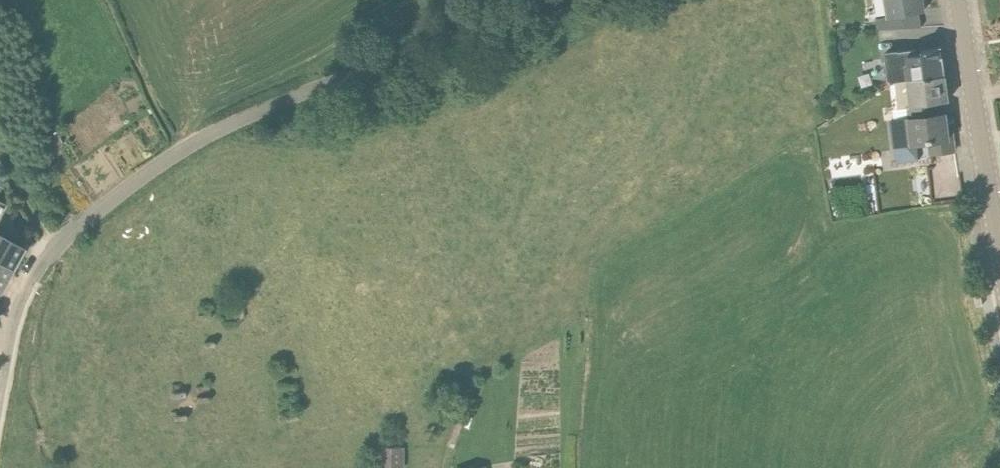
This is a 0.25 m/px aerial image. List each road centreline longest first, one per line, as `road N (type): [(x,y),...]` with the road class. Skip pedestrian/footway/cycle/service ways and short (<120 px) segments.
road 1 (unclassified): [(555,0),(319,87),(144,174),(39,270),(16,316),(0,400)]
road 2 (tertiary): [(999,250),(958,0)]

